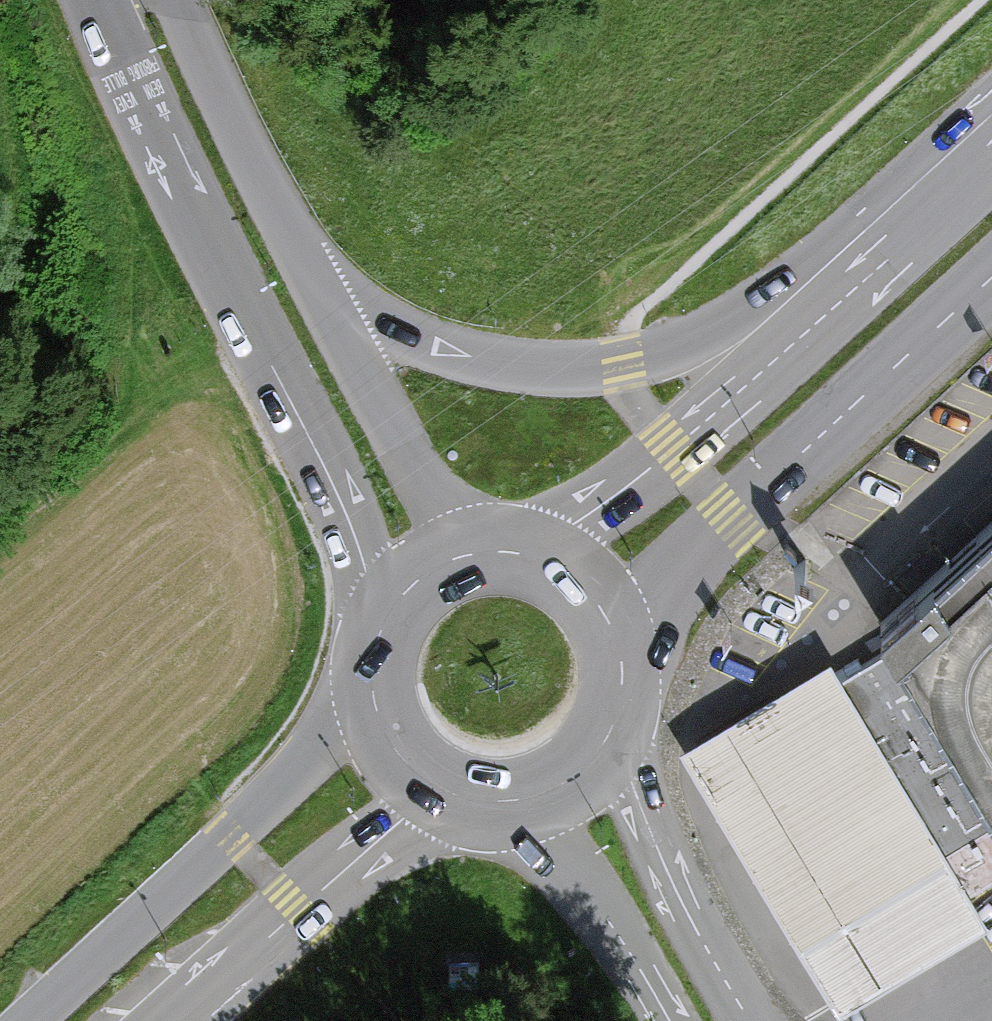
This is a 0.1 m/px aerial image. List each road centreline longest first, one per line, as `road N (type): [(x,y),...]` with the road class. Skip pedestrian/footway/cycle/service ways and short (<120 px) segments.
road 1 (secondary): [(991,91),(740,317),(693,343),(620,364),(546,368),(456,353),(326,302)]
road 2 (secondary): [(110,0),(121,52),(392,610)]
road 3 (secondary): [(991,145),(718,409),(547,559)]
road 4 (secondary): [(616,634),(991,277)]
road 5 (secondary): [(374,701),(29,1020)]
road 6 (secondary): [(173,1020),(441,788)]
road 7 (secondary): [(326,302),(169,0)]
road 8 (unclassified): [(744,1020),(605,739)]
road 9 (secondary): [(466,556),(326,302)]
road 10 (track): [(207,362),(0,526)]
road 11 (unclassified): [(527,798),(670,1020)]

